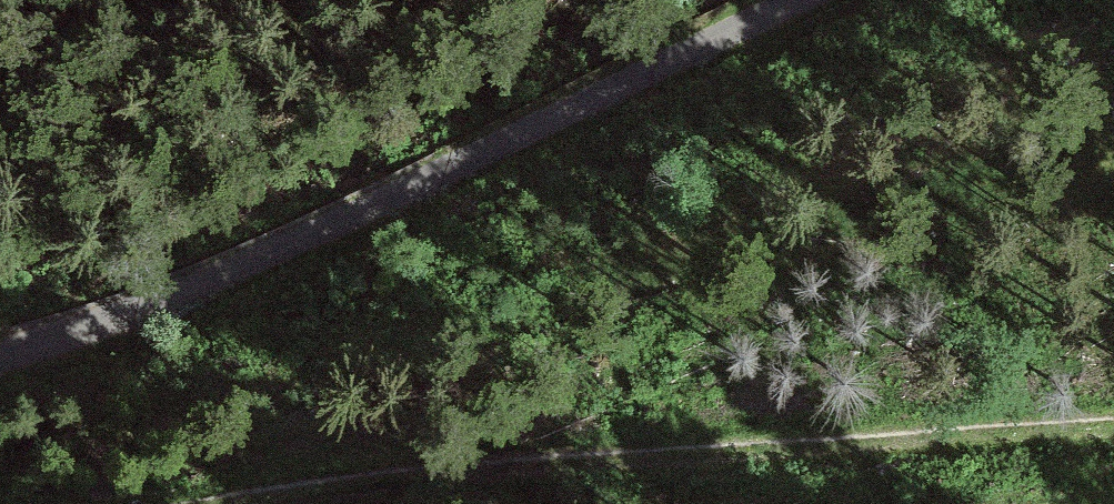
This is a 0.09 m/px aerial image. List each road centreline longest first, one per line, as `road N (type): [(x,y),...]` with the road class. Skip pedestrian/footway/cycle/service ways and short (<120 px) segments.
road 1 (unclassified): [(799,0),(344,234),(0,365)]
road 2 (track): [(1113,437),(856,445),(542,471),(309,503)]

